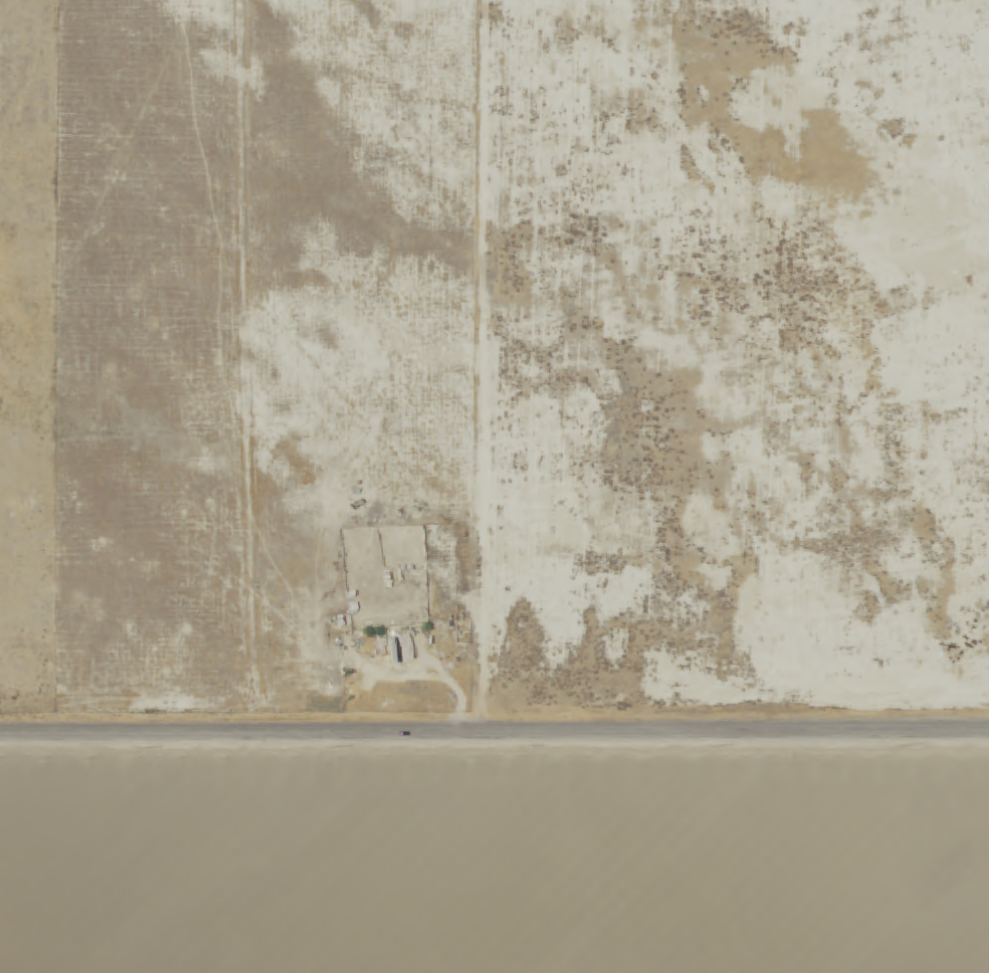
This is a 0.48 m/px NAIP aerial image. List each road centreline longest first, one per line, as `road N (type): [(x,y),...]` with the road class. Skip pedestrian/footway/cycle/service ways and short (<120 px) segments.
road 1 (tertiary): [(0,731),(988,728)]

